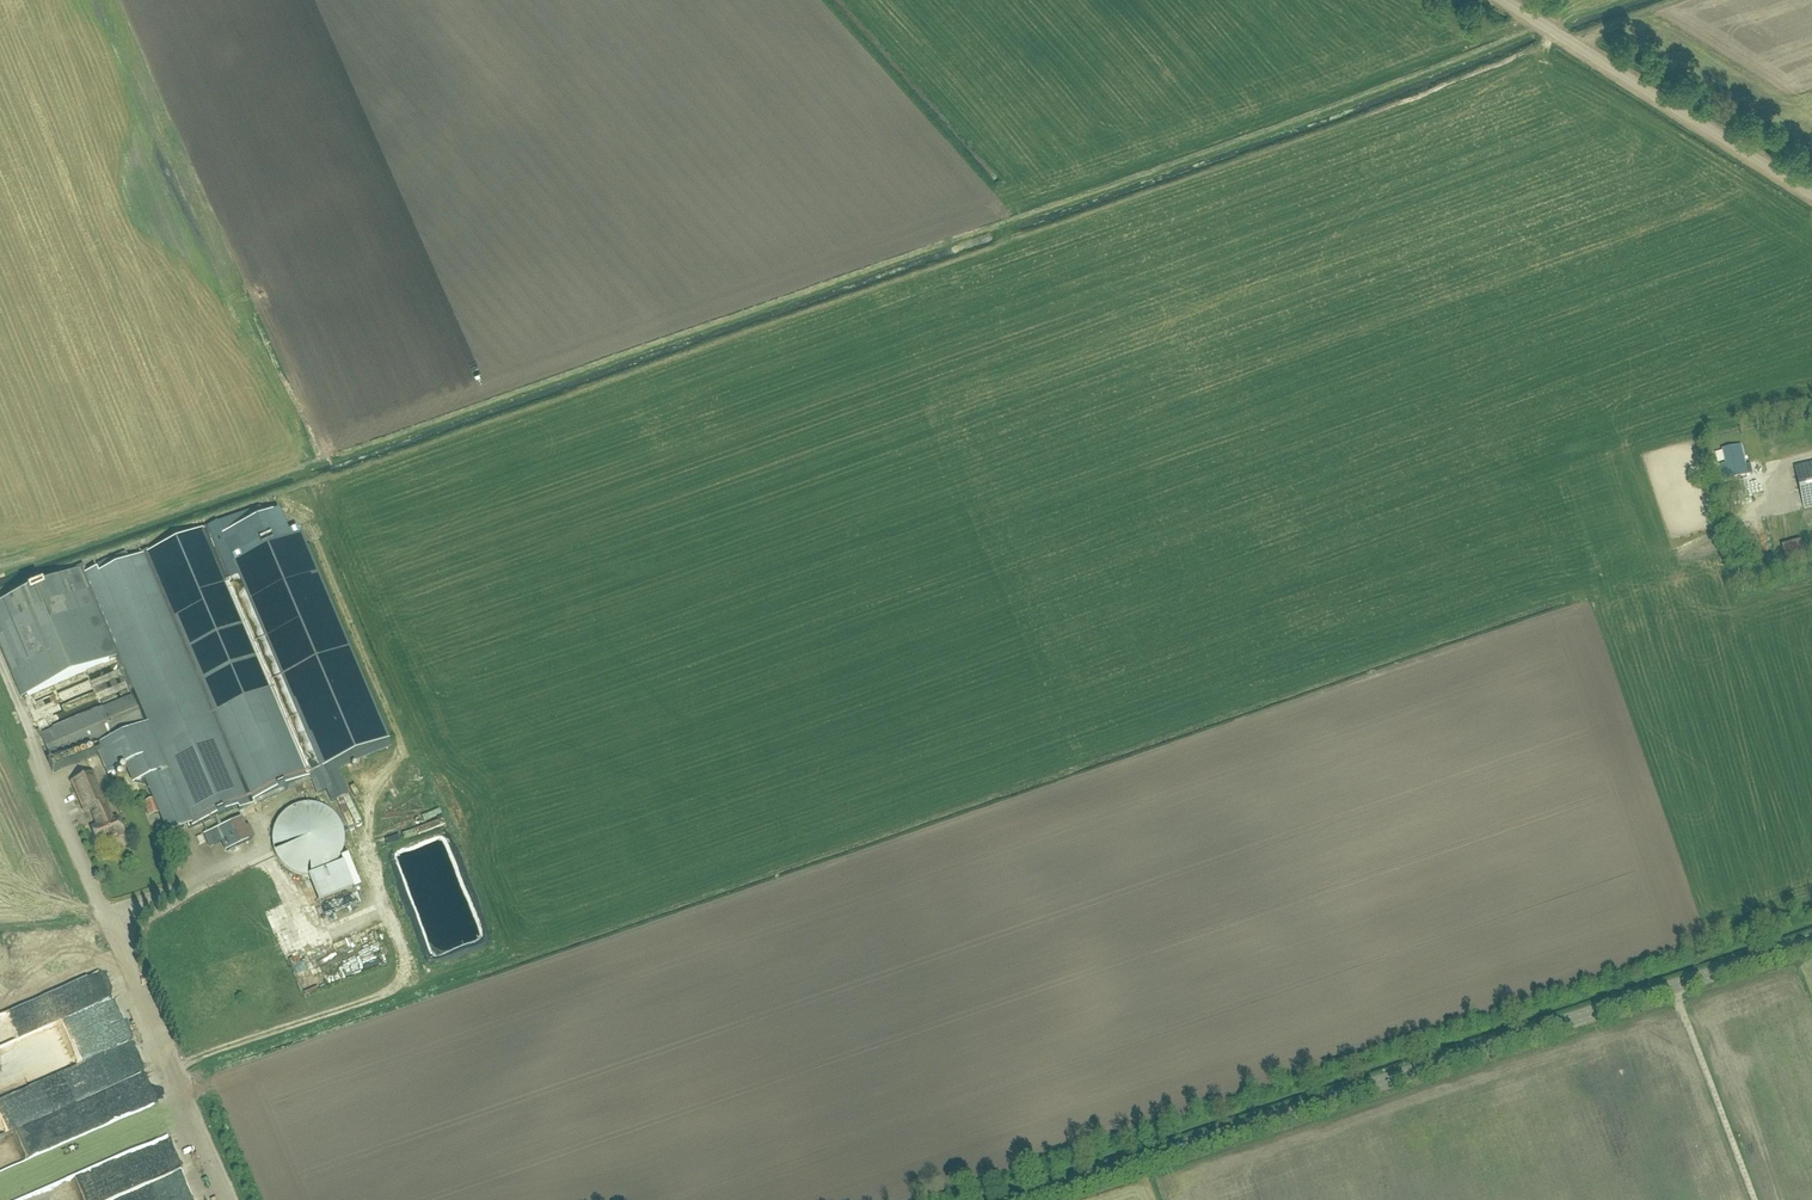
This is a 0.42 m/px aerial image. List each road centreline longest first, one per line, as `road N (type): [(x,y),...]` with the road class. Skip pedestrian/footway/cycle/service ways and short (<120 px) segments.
road 1 (tertiary): [(1017,1199),(1811,941)]
road 2 (unclassified): [(223,1199),(0,681)]
road 3 (tertiary): [(1811,189),(1499,0)]

